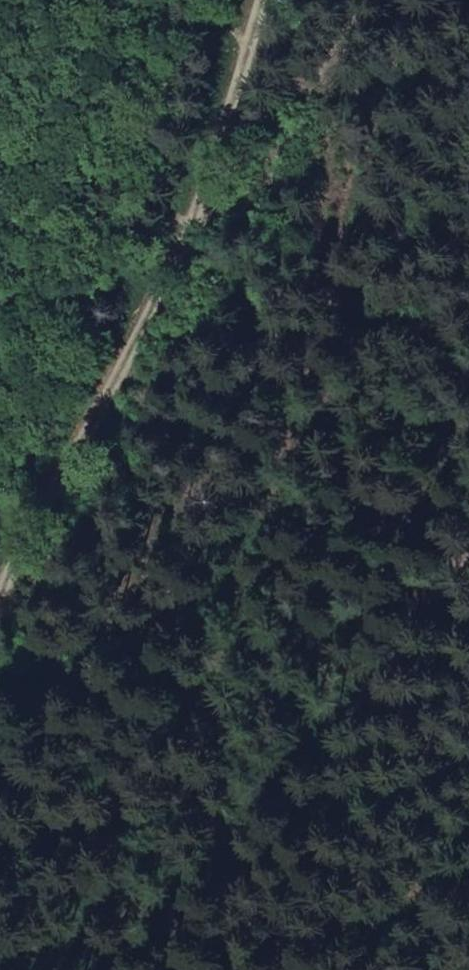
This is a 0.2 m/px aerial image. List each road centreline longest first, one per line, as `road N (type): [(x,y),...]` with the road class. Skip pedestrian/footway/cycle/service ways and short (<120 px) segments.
road 1 (track): [(41,969),(93,922),(170,753),(251,515),(388,0)]
road 2 (track): [(0,663),(182,314),(279,0)]
road 3 (track): [(97,969),(195,924),(382,718),(468,584)]

